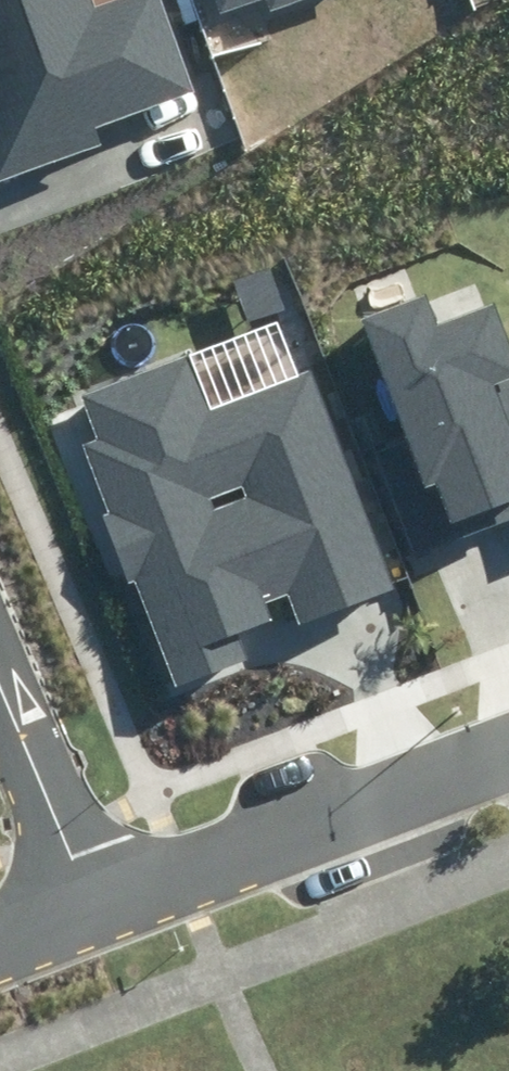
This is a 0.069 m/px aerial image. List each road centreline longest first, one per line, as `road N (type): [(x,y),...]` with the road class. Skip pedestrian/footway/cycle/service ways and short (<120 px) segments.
road 1 (residential): [(83,891),(508,734)]
road 2 (residential): [(0,682),(83,891)]

